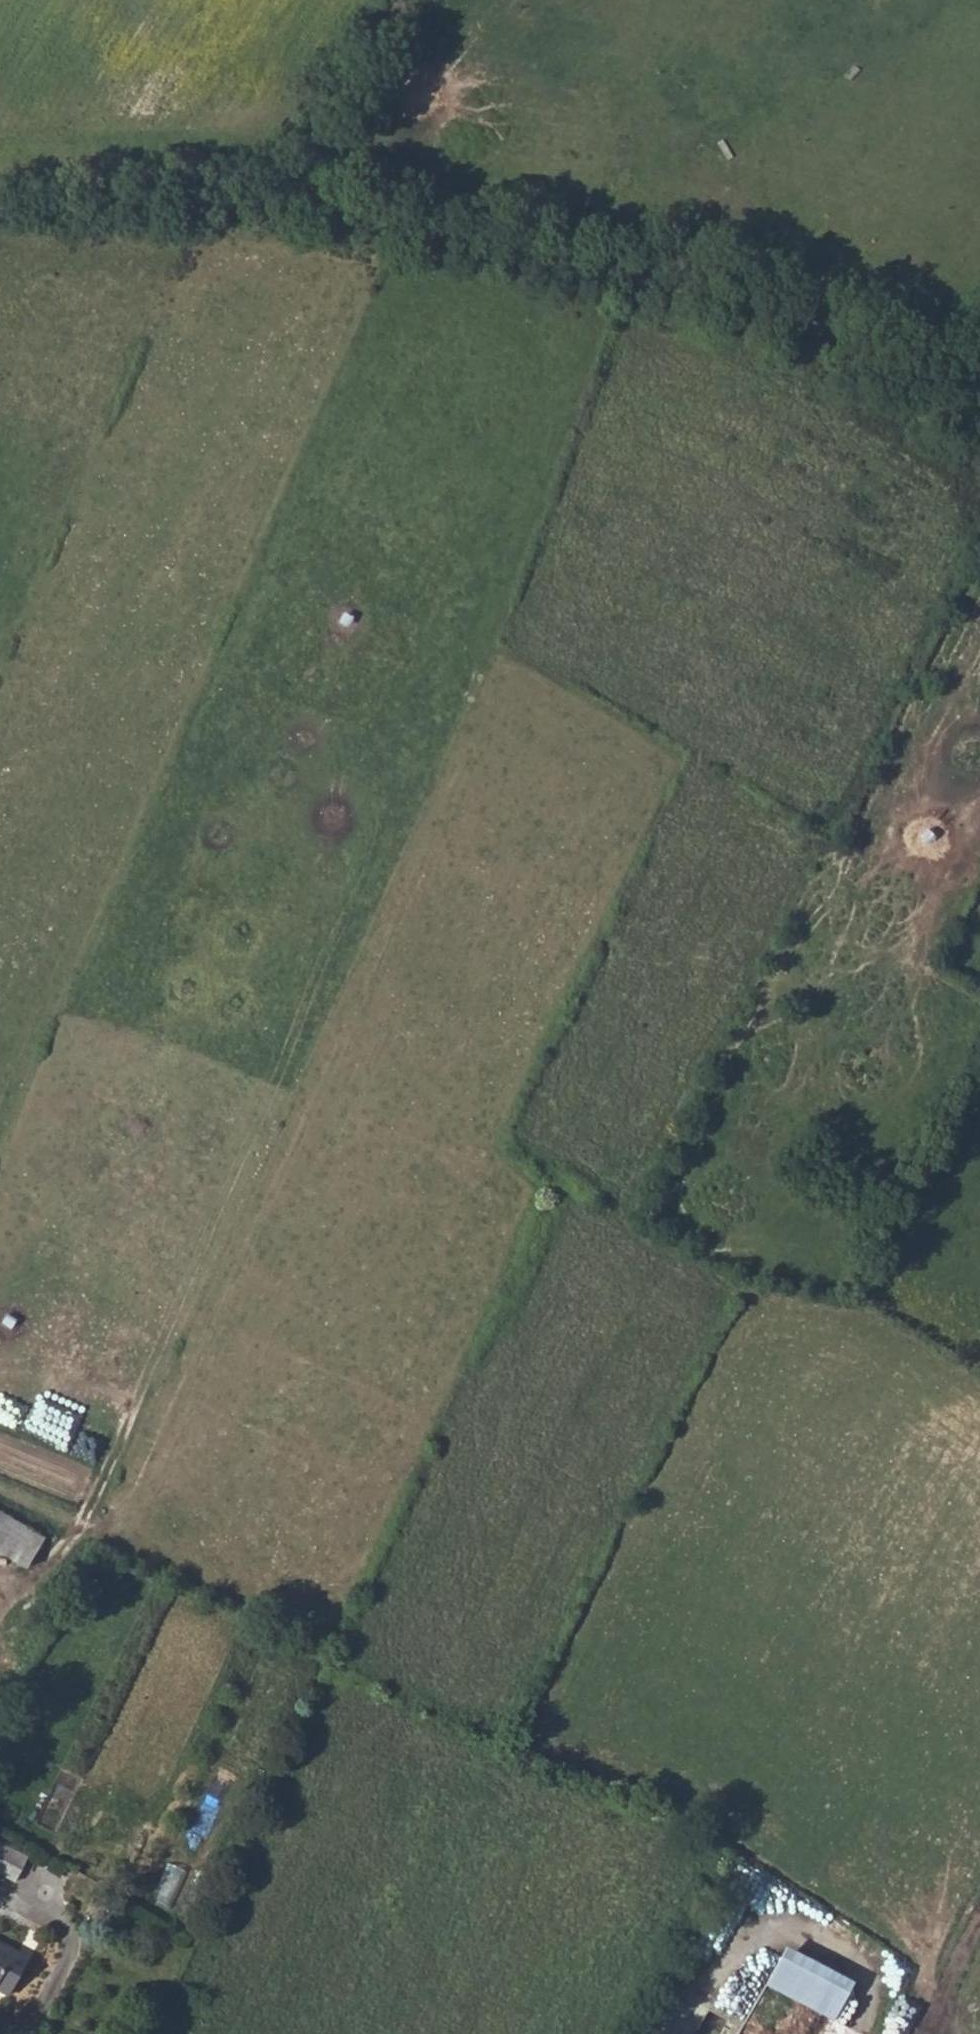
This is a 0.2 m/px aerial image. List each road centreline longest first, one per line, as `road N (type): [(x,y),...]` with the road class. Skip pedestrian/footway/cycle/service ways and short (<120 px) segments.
road 1 (track): [(300,200),(472,245),(735,293),(896,359),(979,404)]
road 2 (track): [(300,200),(0,214)]
road 3 (track): [(411,0),(300,163),(300,200)]

